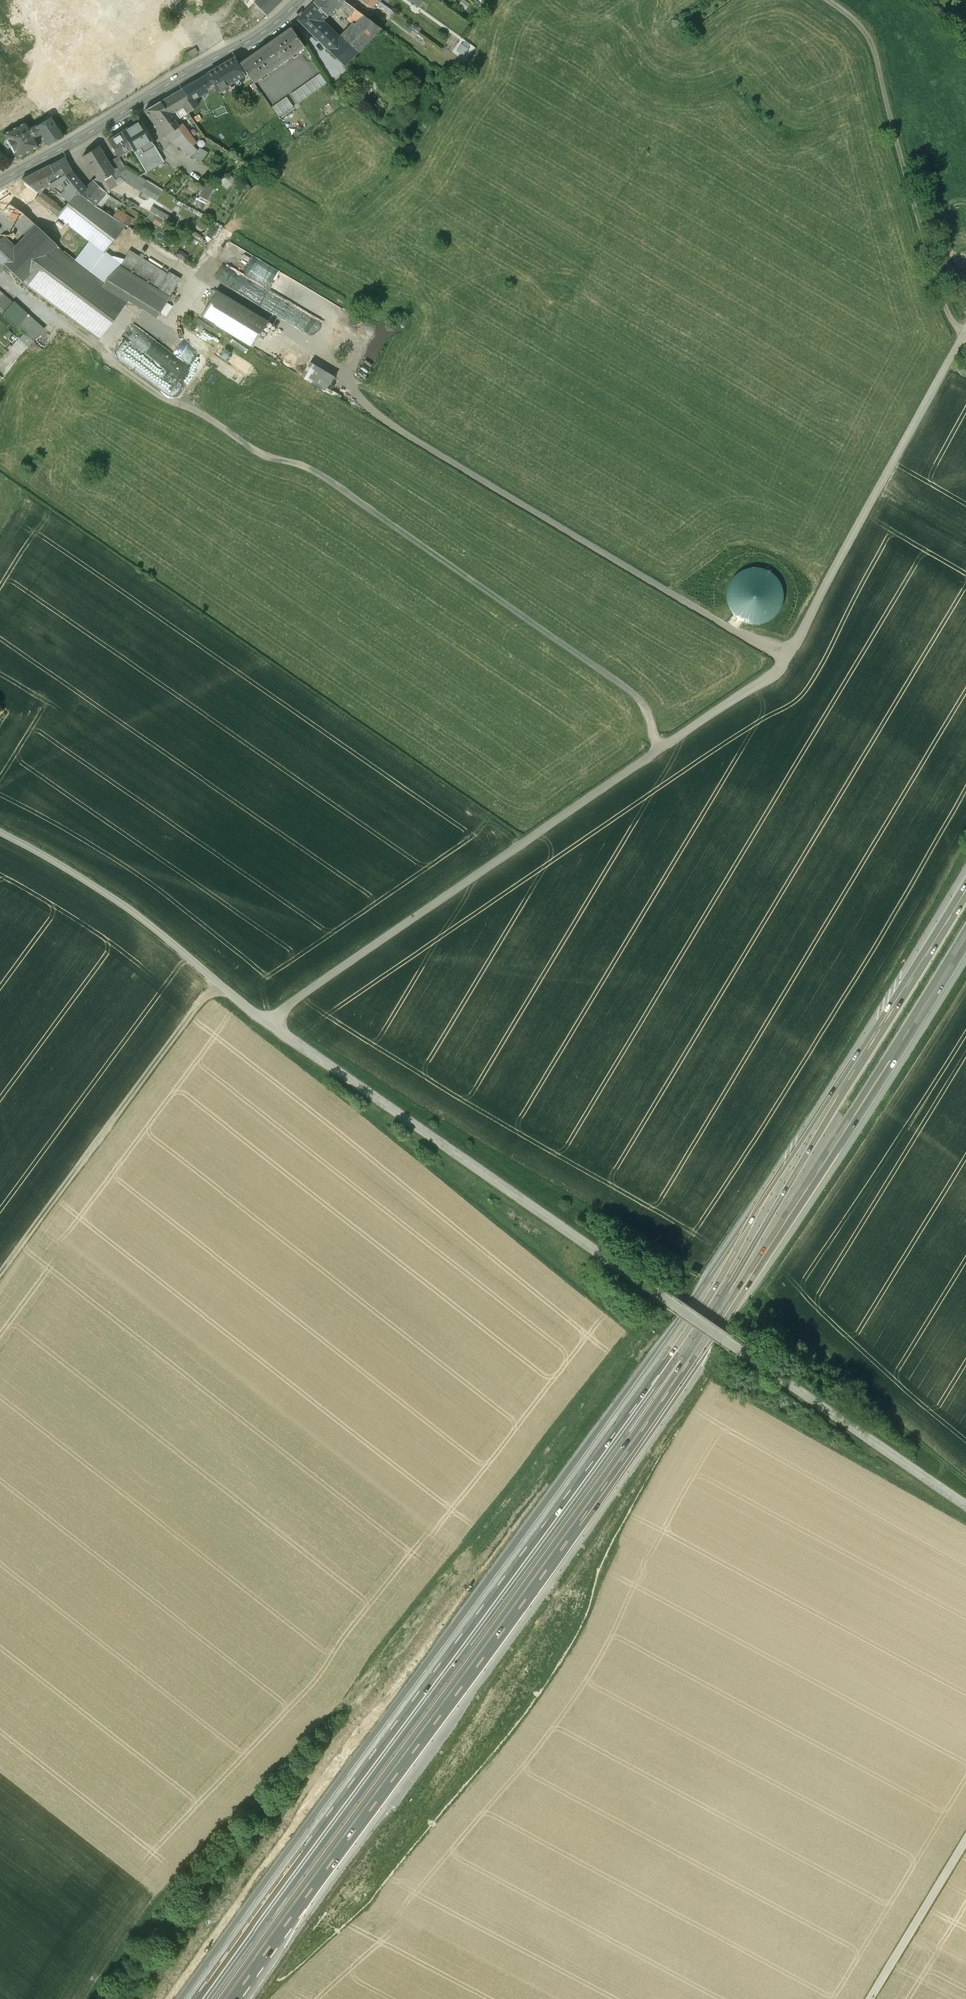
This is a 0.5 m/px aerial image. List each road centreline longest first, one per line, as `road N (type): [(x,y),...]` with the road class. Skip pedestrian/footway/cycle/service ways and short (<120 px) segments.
road 1 (motorway): [(965,884),(783,1182),(629,1405),(192,1998)]
road 2 (motorway): [(226,1998),(646,1423),(965,944)]
road 3 (unclassified): [(62,865),(174,940),(270,1023),(965,1506)]
road 4 (track): [(270,1023),(782,672),(965,332)]
road 5 (track): [(664,748),(650,705),(305,466),(273,463),(165,394),(0,273)]
road 6 (track): [(789,659),(365,406),(311,331)]
road 7 (track): [(828,0),(872,45),(941,295),(962,340)]
road 8 (track): [(0,1277),(218,983)]
road 9 (secondary): [(300,0),(258,35),(0,181)]
road 10 (track): [(870,1998),(965,1839)]

